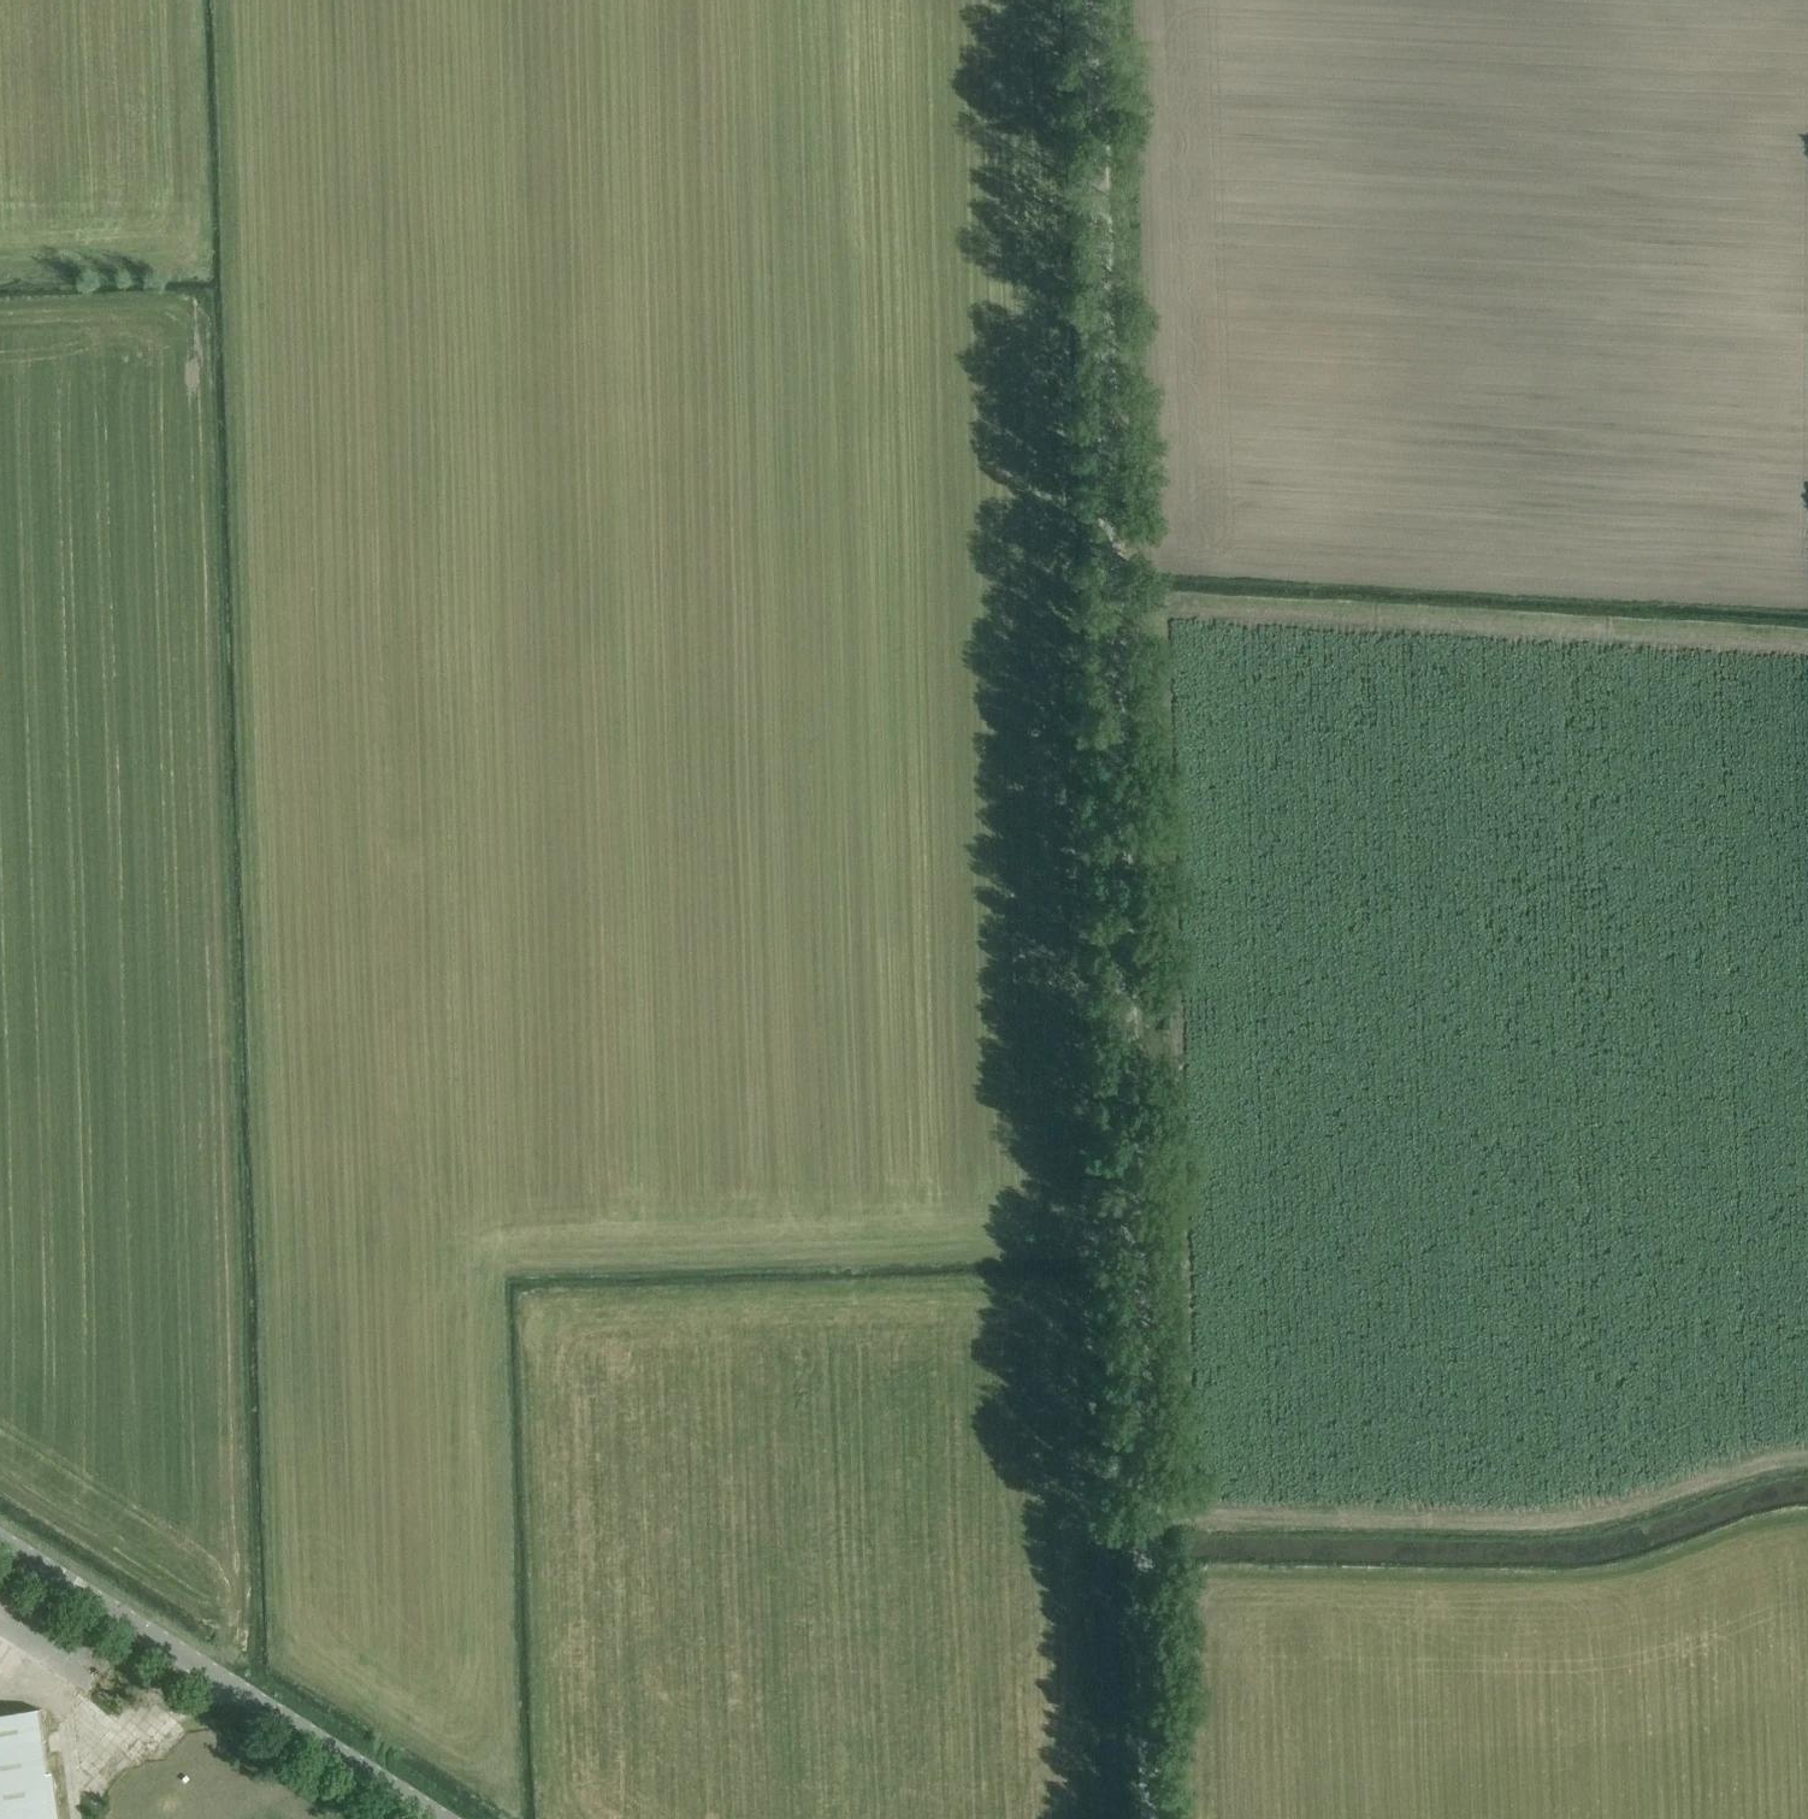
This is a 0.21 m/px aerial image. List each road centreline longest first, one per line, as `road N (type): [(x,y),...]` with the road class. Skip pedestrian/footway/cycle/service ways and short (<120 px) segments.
road 1 (unclassified): [(1147,1818),(1093,0)]
road 2 (unclassified): [(453,1818),(0,1527)]

